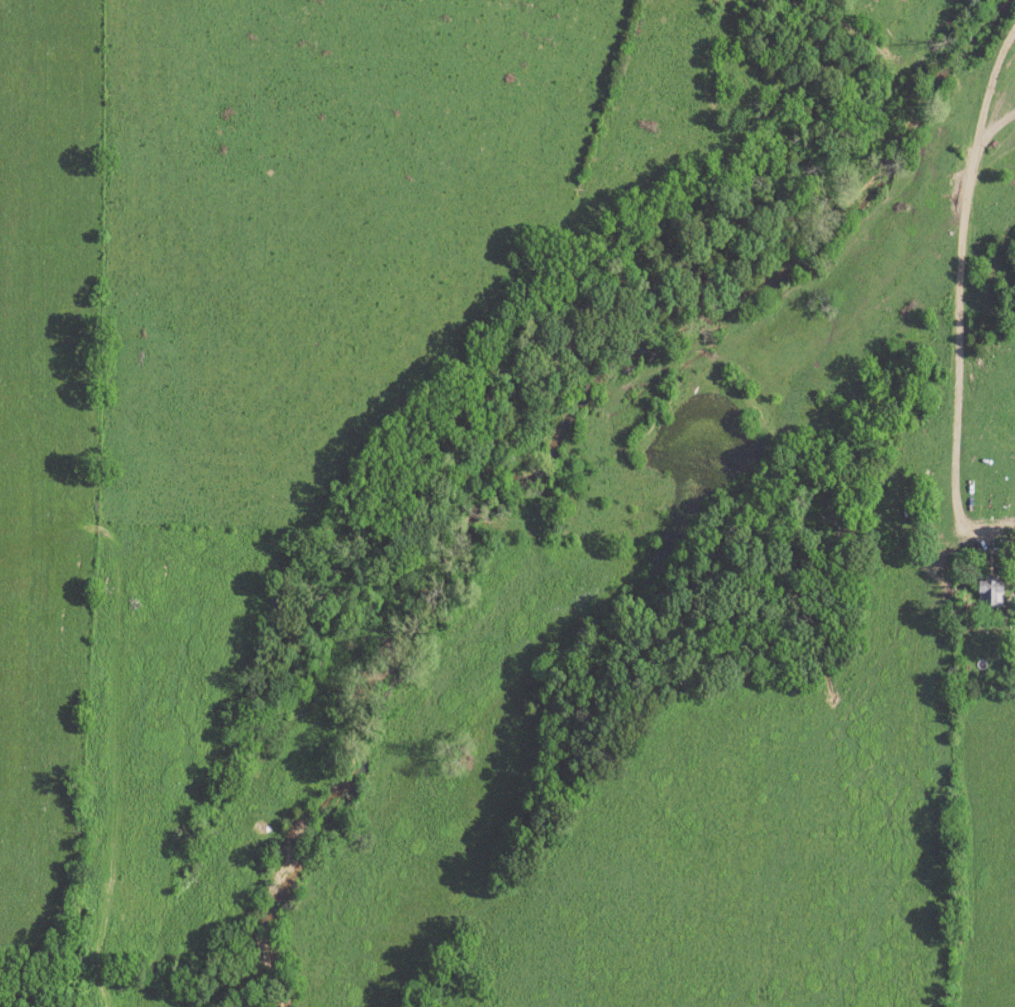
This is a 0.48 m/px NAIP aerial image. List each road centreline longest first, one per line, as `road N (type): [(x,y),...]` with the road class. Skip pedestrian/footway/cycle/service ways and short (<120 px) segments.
road 1 (residential): [(1014,535),(972,536),(956,522),(952,487),(971,122),(997,45),(1014,21)]

